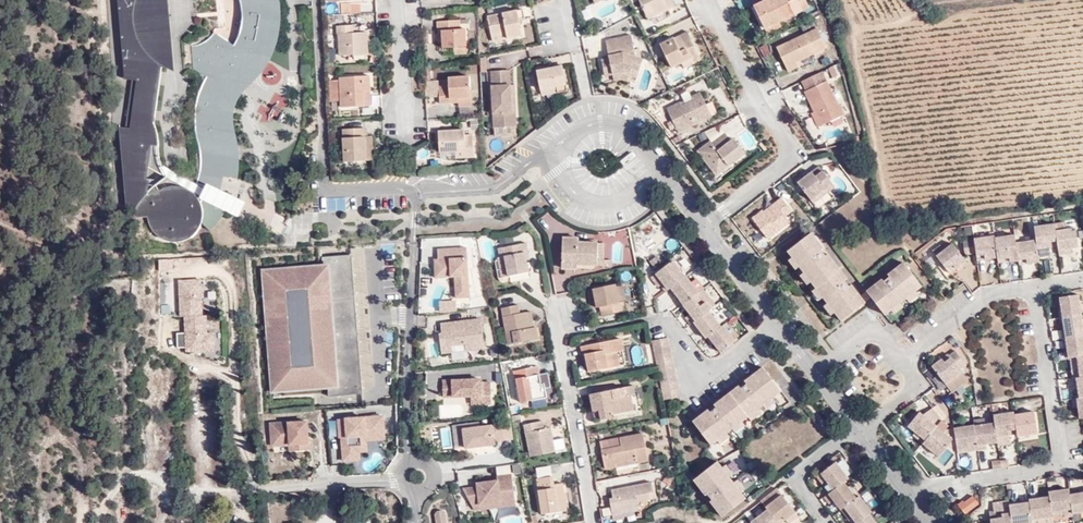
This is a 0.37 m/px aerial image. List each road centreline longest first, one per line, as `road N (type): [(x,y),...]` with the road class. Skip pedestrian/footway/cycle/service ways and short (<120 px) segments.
road 1 (residential): [(1035,288),(1061,458),(1053,468),(908,491)]
road 2 (residential): [(706,225),(785,159),(785,136),(747,88),(708,0)]
road 3 (residential): [(412,190),(406,463)]
road 4 (residential): [(592,522),(557,303)]
road 5 (residential): [(779,323),(695,386),(672,328)]
road 6 (residential): [(900,362),(984,296),(1035,288)]
road 7 (residential): [(536,158),(581,204),(633,195),(660,169)]
road 8 (residential): [(660,169),(623,129),(596,125),(536,158)]
road 9 (residential): [(397,478),(255,485)]
road 10 (residential): [(825,522),(792,480),(859,428)]
road 11 (residential): [(536,158),(481,189),(412,190)]
road 12 (residential): [(779,323),(706,225)]

